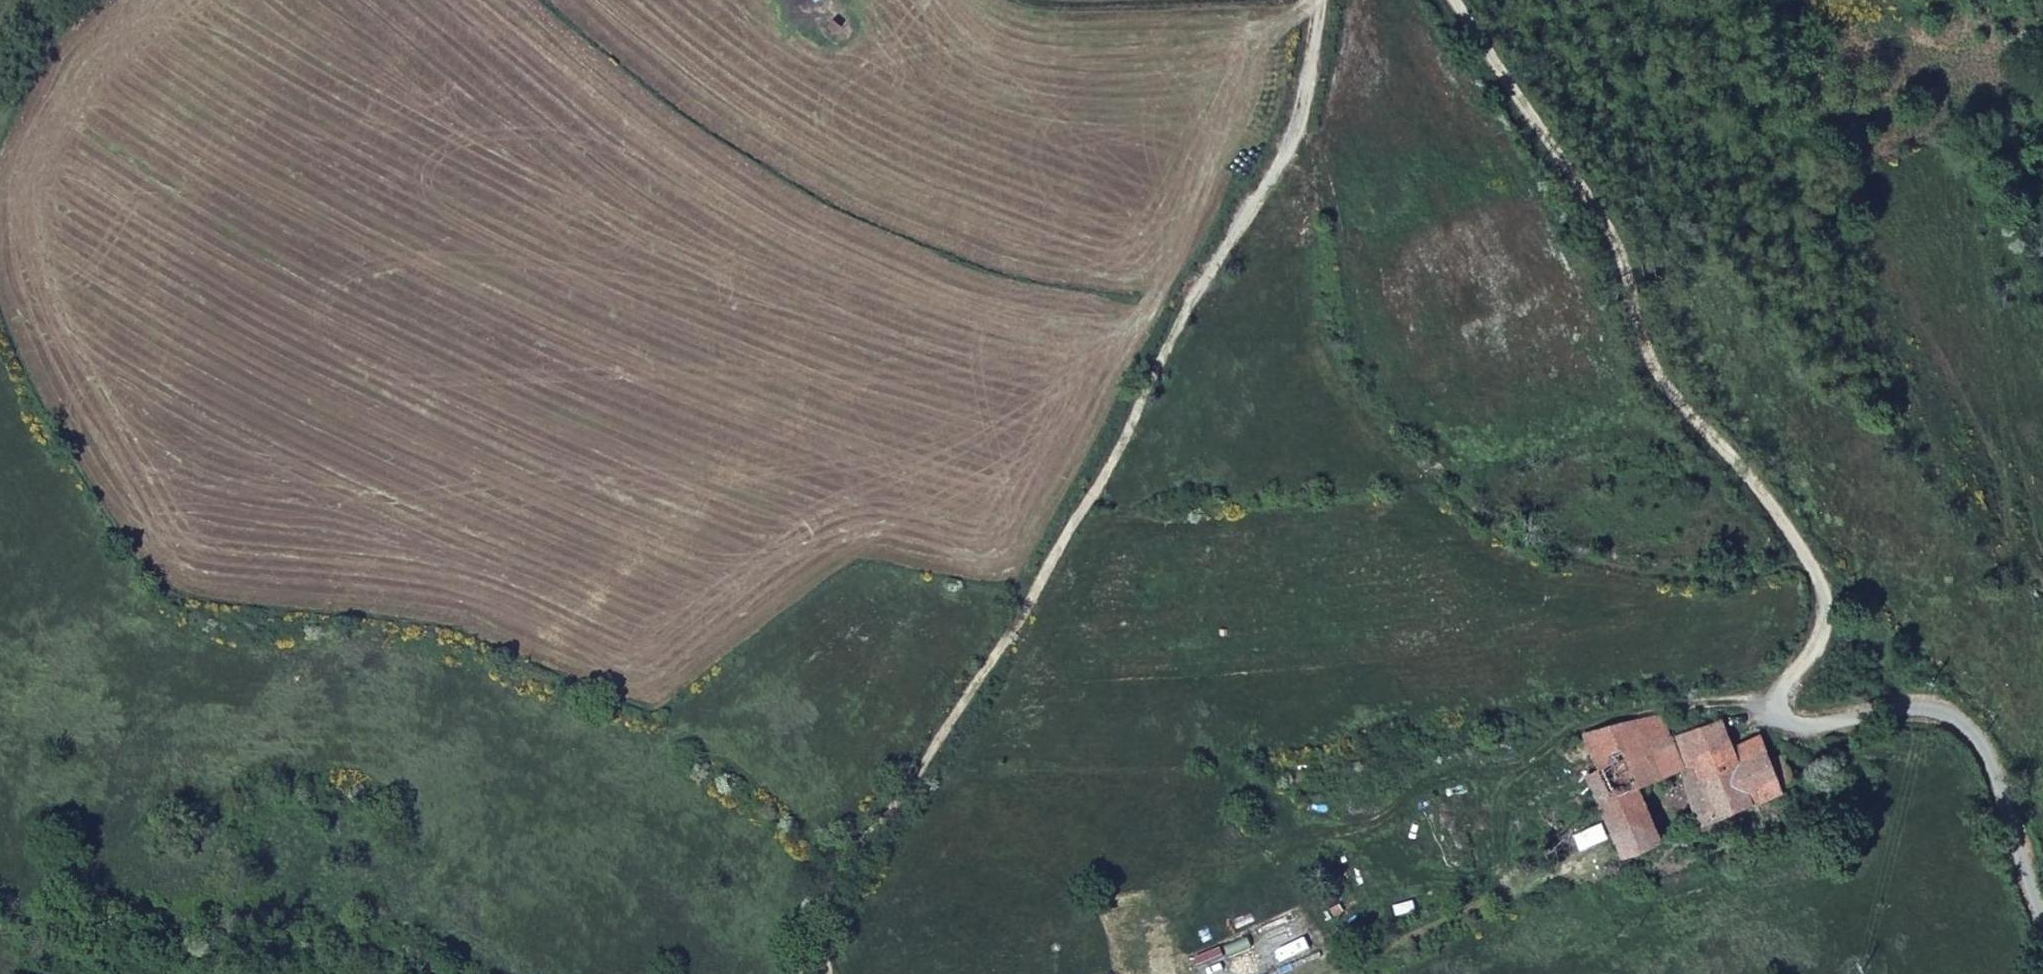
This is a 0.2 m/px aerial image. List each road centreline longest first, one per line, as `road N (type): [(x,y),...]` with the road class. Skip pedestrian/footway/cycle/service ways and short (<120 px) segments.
road 1 (track): [(1787,682),(1823,616),(1814,569),(1667,386),(1576,193),(1442,0)]
road 2 (unclassified): [(2042,922),(1996,794),(1960,729),(1934,719),(1798,727),(1781,720),(1776,703),(1787,682)]

